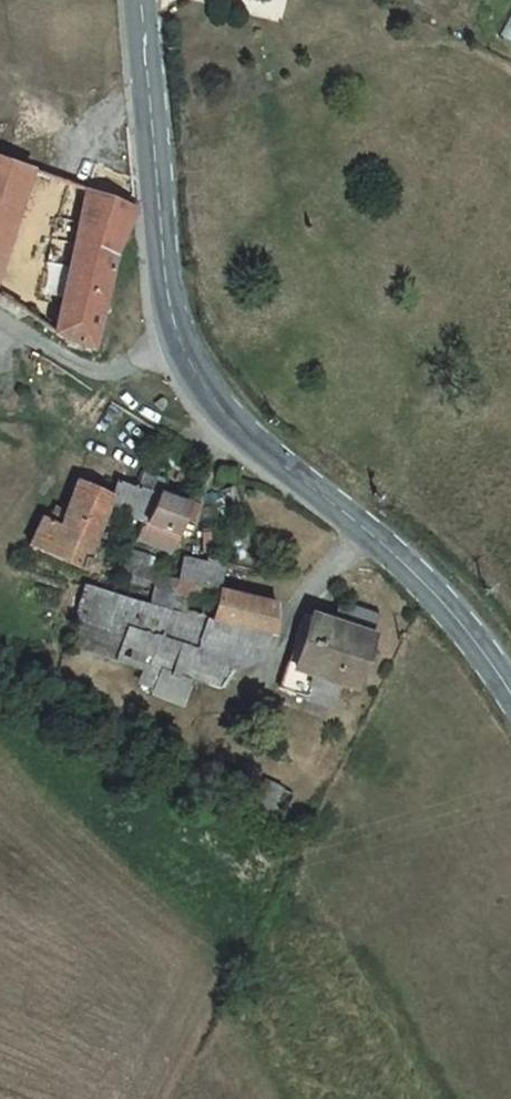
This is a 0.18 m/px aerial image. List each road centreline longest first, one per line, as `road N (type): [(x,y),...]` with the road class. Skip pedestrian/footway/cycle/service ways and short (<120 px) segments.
road 1 (tertiary): [(140,0),(176,379),(224,442),(406,580),(474,672),(510,748)]

